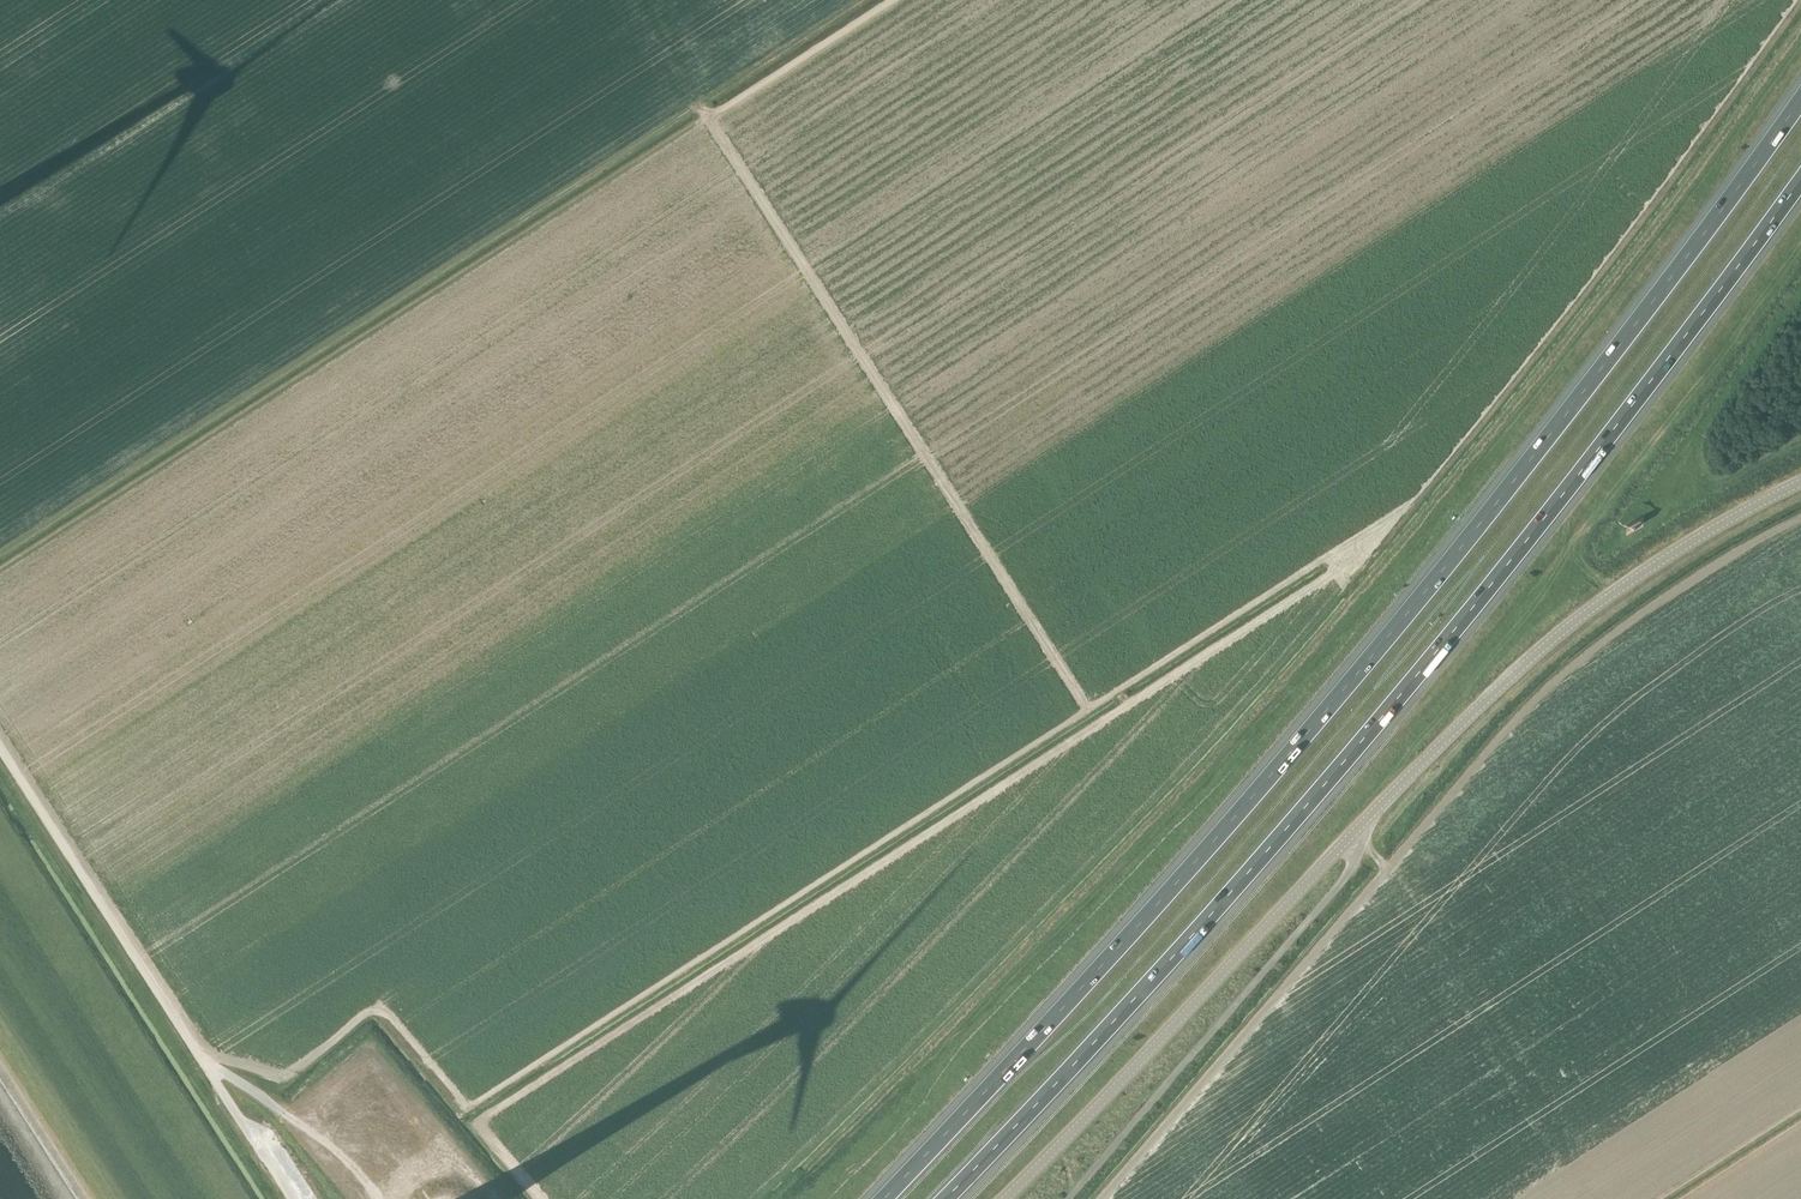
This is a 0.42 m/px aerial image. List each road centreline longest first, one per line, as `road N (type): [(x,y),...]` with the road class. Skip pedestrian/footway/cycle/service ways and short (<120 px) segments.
road 1 (motorway): [(1800,99),(1504,492),(1289,755),(884,1198)]
road 2 (motorway): [(945,1198),(1322,788),(1534,530),(1800,179)]
road 3 (unclassified): [(1359,828),(1549,642),(1674,552),(1800,482)]
road 4 (unclassified): [(1004,1198),(1359,828)]
road 5 (unclassified): [(1359,828),(1342,882),(1067,1198)]
road 6 (unclassified): [(0,1067),(85,1198)]

